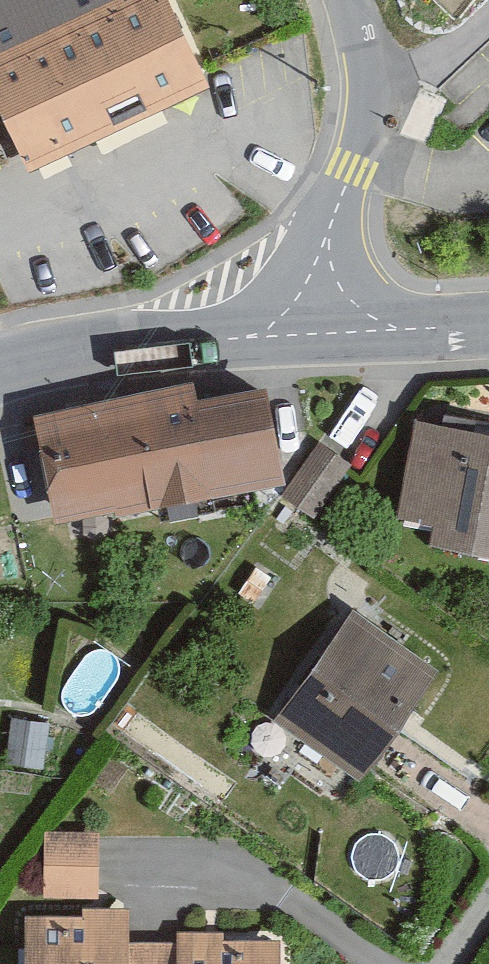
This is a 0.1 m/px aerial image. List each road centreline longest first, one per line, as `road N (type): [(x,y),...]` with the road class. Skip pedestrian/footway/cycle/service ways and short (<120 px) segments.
road 1 (tertiary): [(290,333),(61,355),(0,376)]
road 2 (residential): [(373,89),(351,173),(290,333)]
road 3 (tertiary): [(488,321),(290,333)]
road 4 (residential): [(373,89),(463,46),(488,20)]

